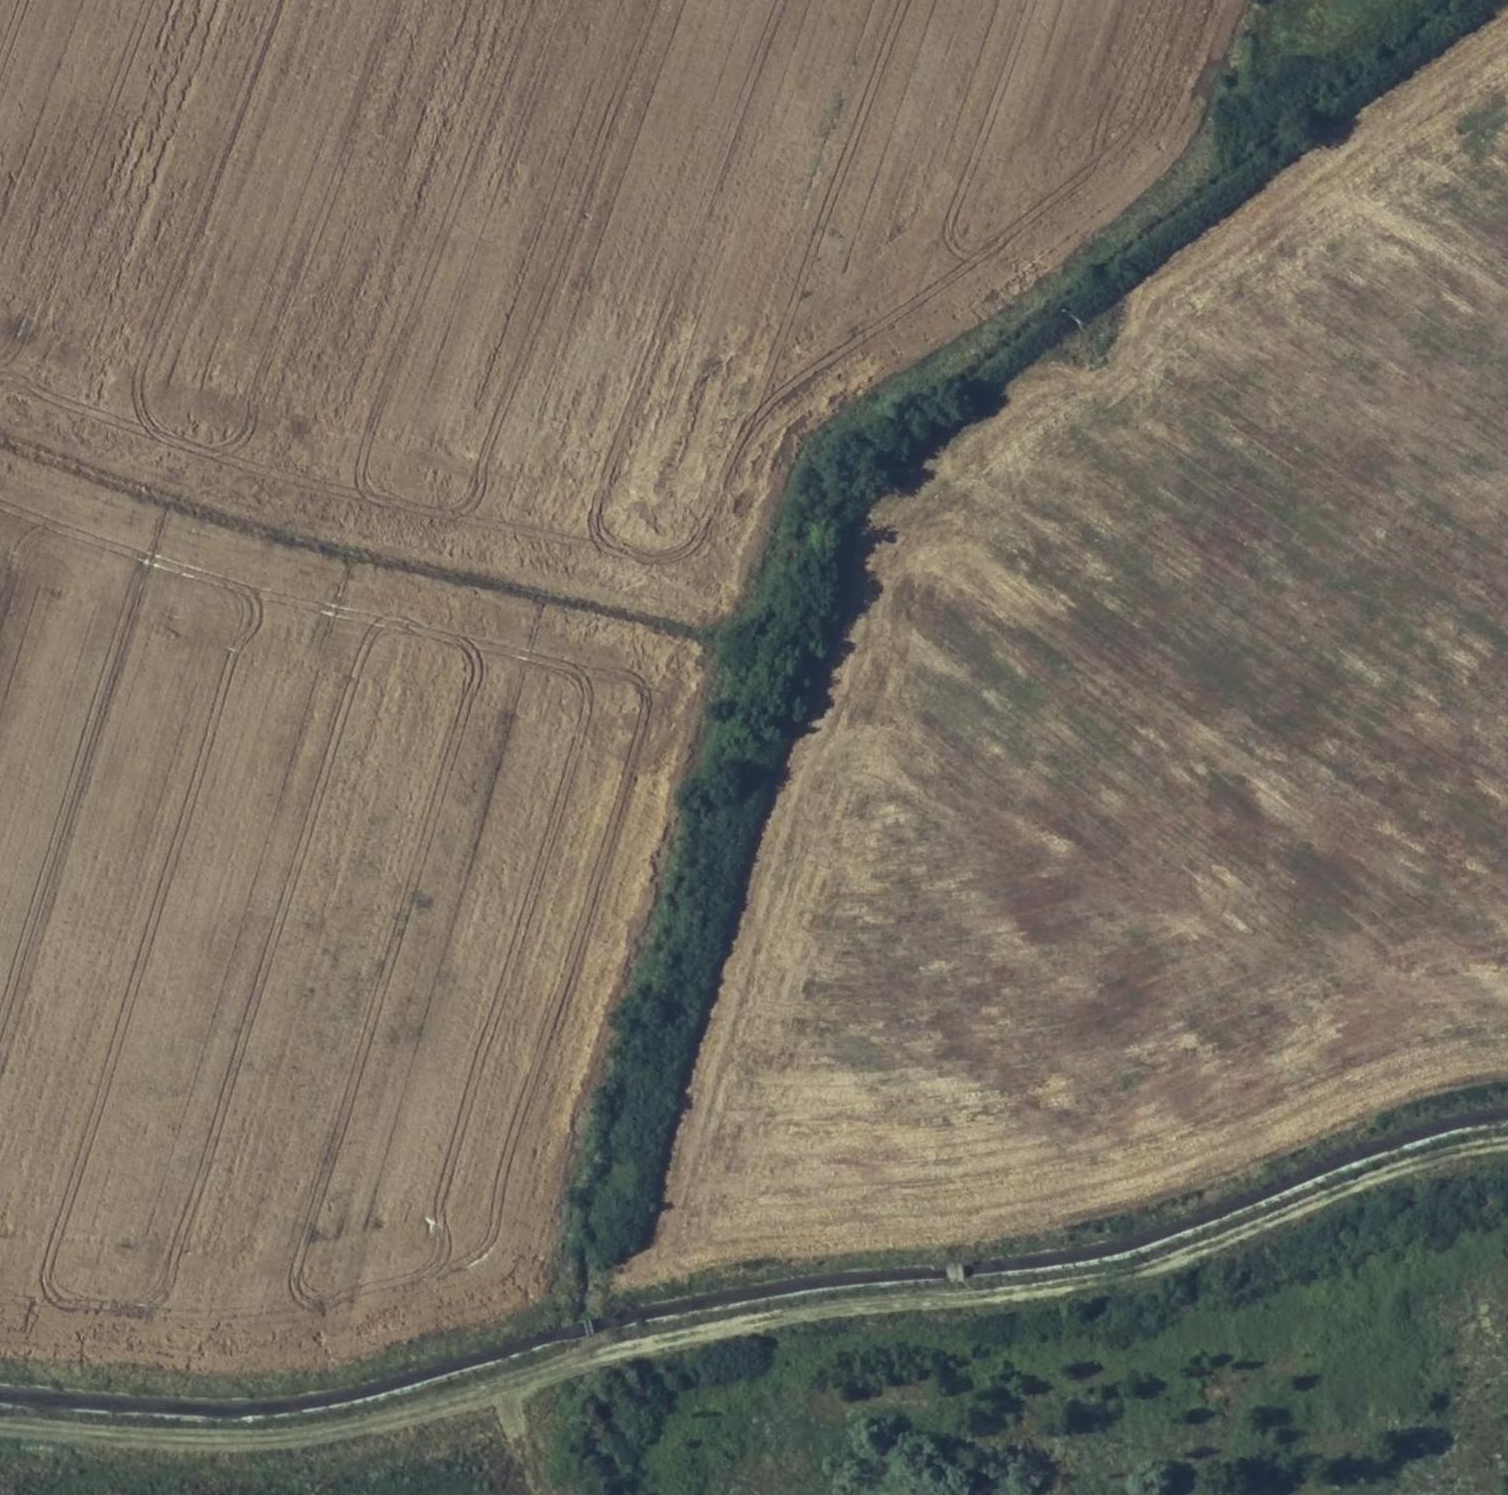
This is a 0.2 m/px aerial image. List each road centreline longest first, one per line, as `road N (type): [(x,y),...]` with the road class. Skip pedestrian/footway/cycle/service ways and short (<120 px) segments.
road 1 (track): [(1507,1146),(1245,1221),(1119,1279),(817,1311),(606,1352),(396,1421),(247,1446),(0,1426)]

